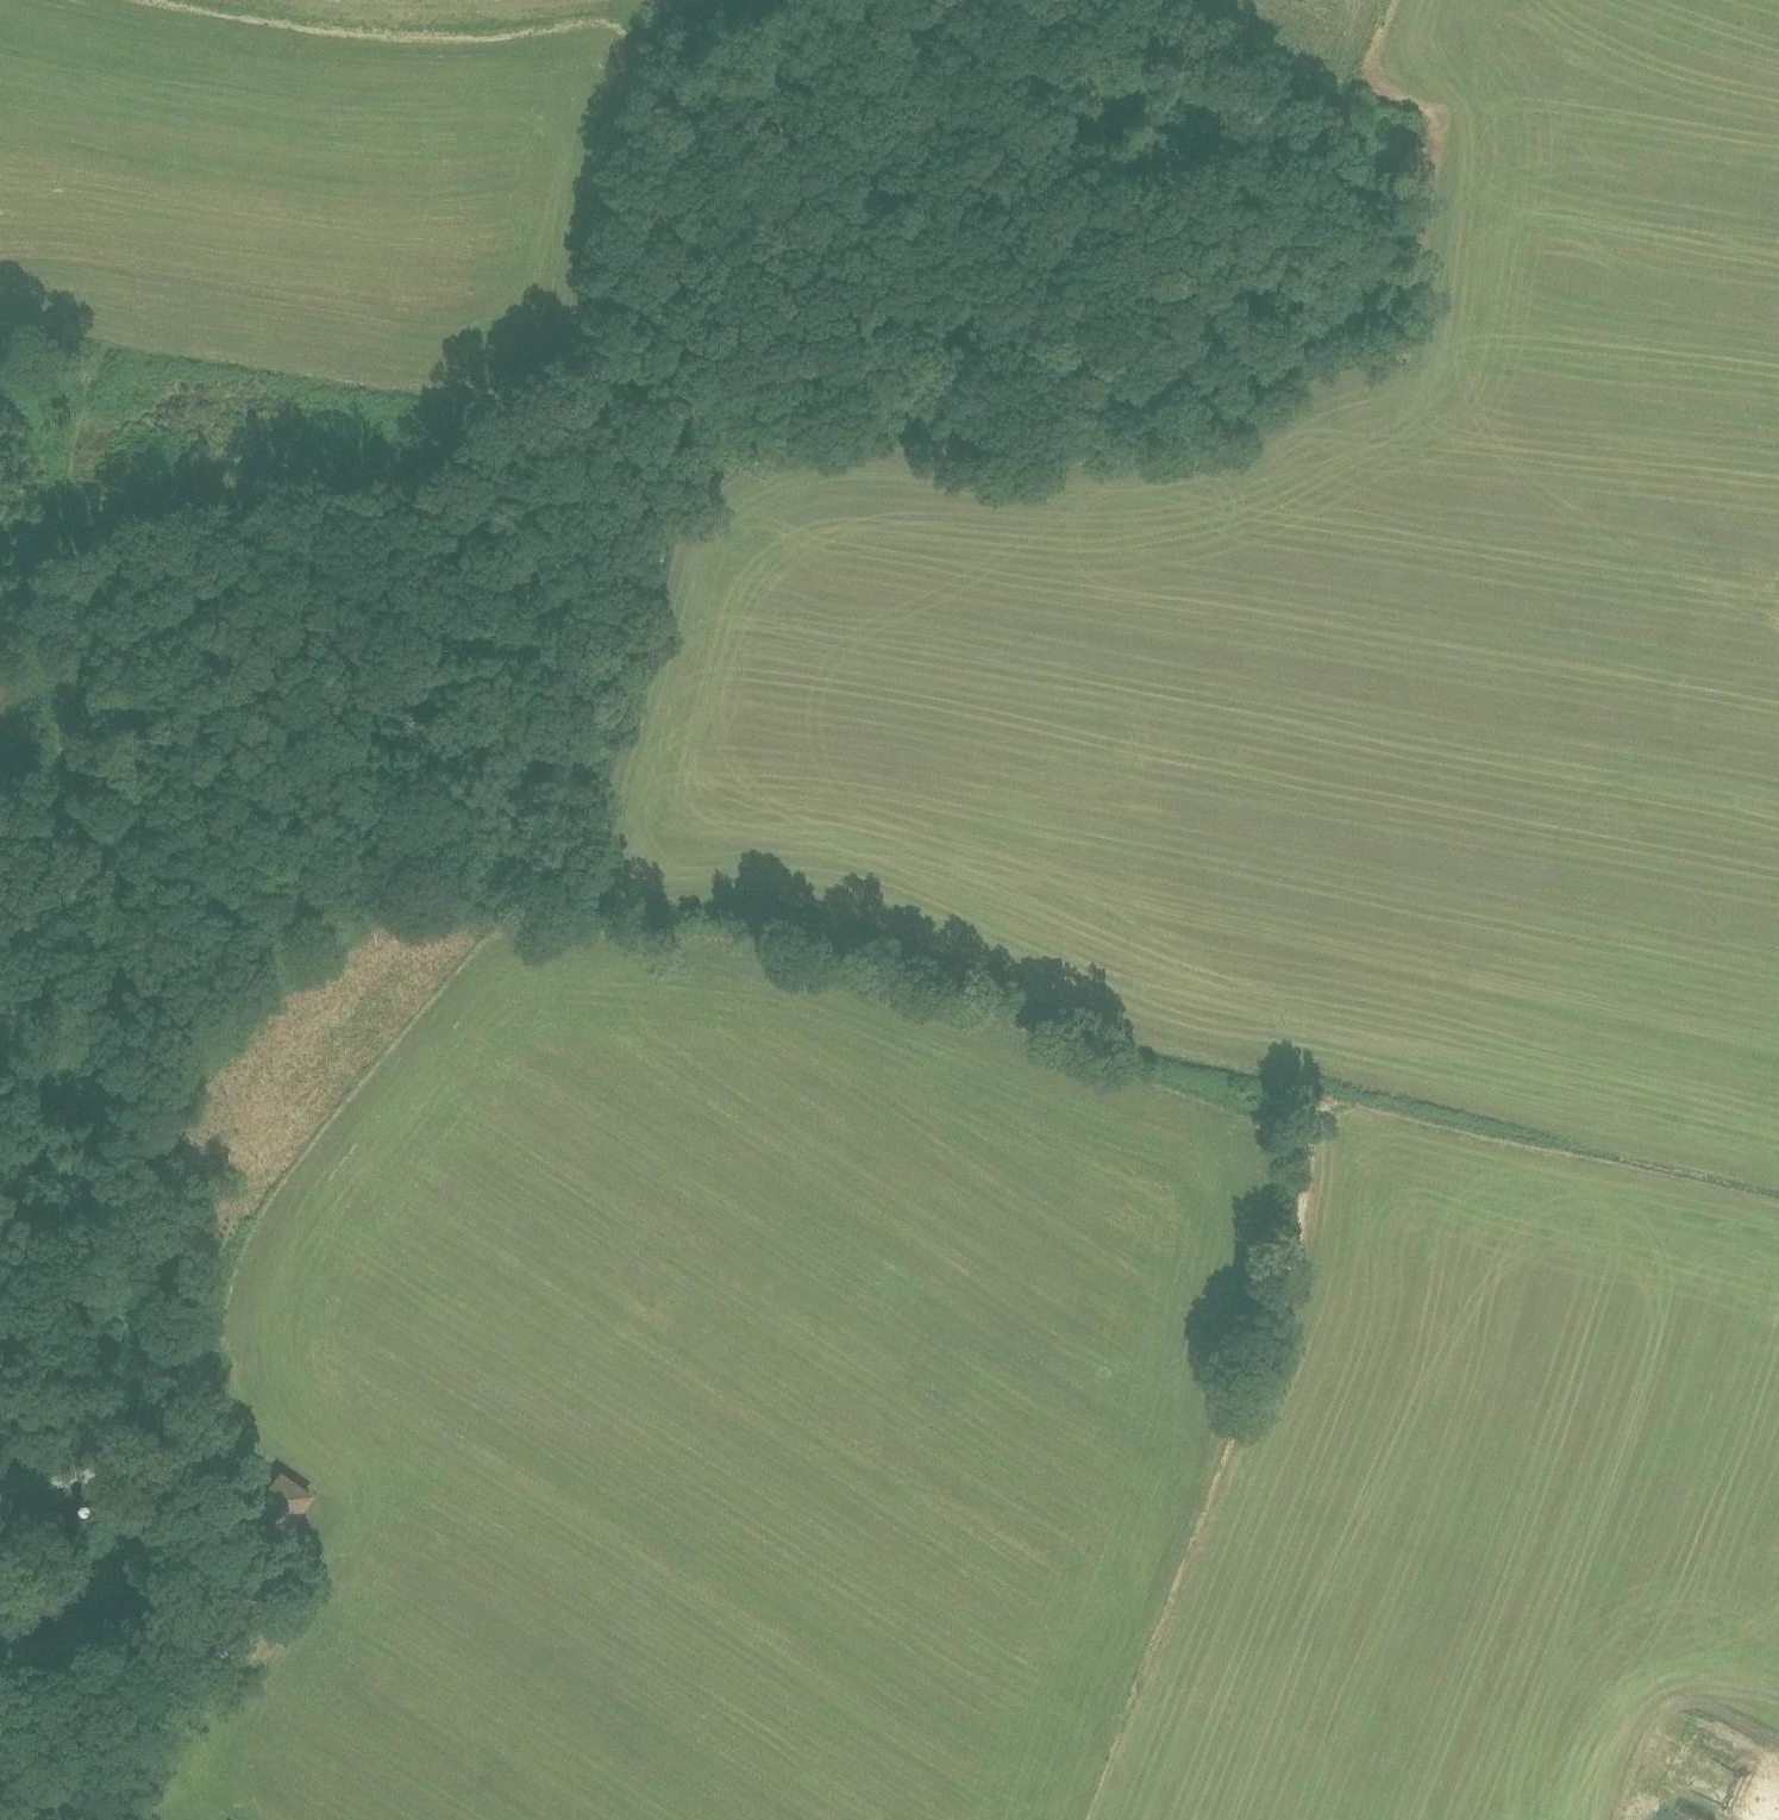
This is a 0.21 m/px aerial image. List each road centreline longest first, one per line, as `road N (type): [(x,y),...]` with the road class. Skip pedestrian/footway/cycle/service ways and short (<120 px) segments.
road 1 (track): [(1133,205),(1039,262),(930,298),(597,369),(373,468),(61,553),(0,696)]
road 2 (track): [(536,0),(467,9),(346,0)]

